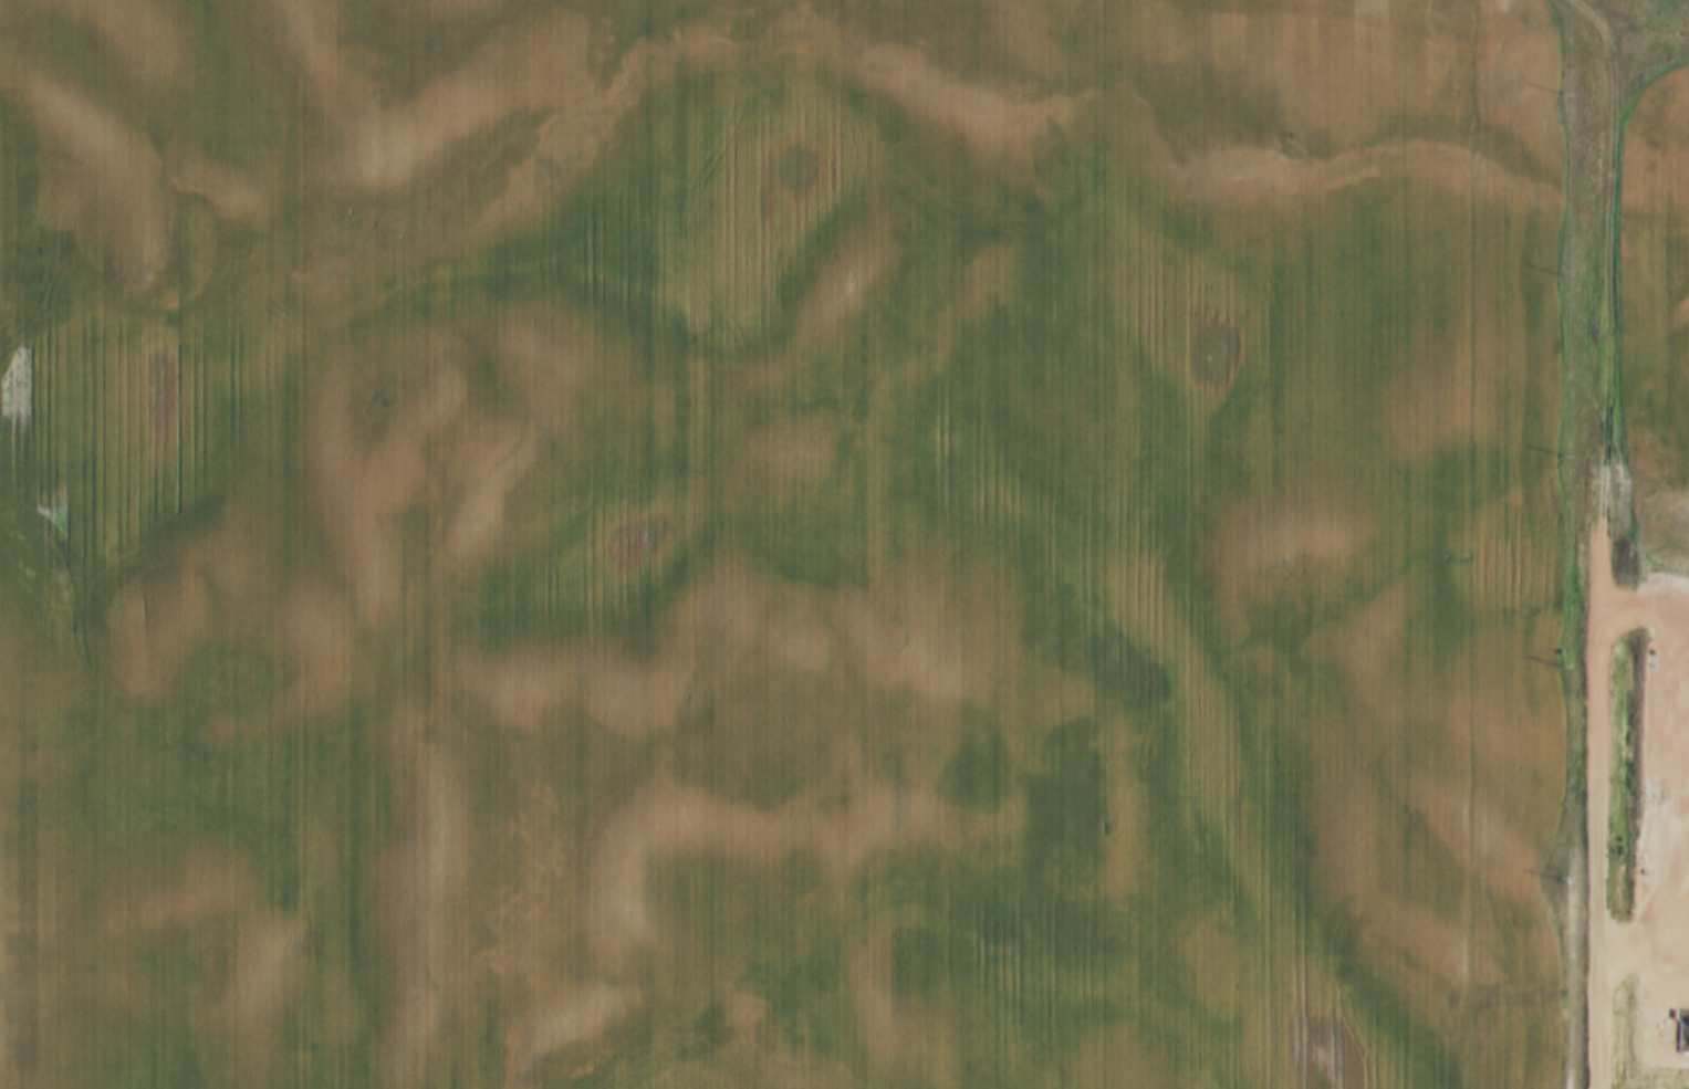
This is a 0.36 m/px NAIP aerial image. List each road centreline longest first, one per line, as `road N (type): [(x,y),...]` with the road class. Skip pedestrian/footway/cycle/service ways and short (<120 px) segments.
road 1 (track): [(1618,941),(1619,457),(1613,77),(1605,42)]

